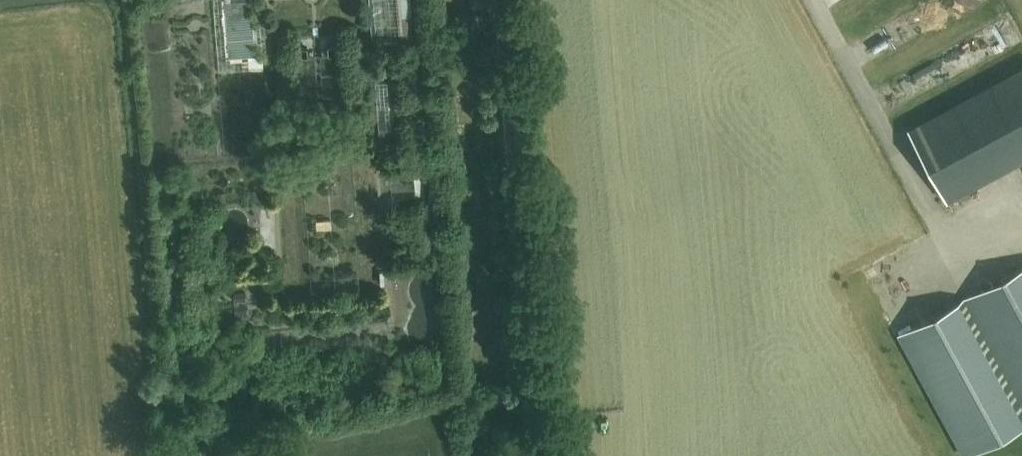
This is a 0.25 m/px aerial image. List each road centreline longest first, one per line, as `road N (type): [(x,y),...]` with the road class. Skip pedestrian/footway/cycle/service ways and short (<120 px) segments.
road 1 (unclassified): [(541,455),(504,0)]

